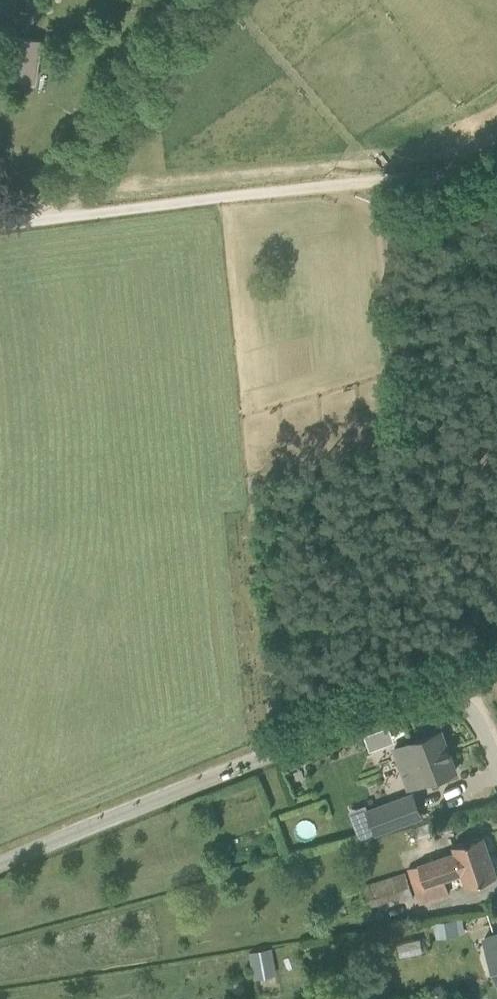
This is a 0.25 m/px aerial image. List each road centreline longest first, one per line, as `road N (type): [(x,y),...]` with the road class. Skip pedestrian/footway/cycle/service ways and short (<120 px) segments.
road 1 (unclassified): [(496,765),(484,735),(456,709),(423,698),(0,864)]
road 2 (track): [(496,159),(440,182),(0,227)]

